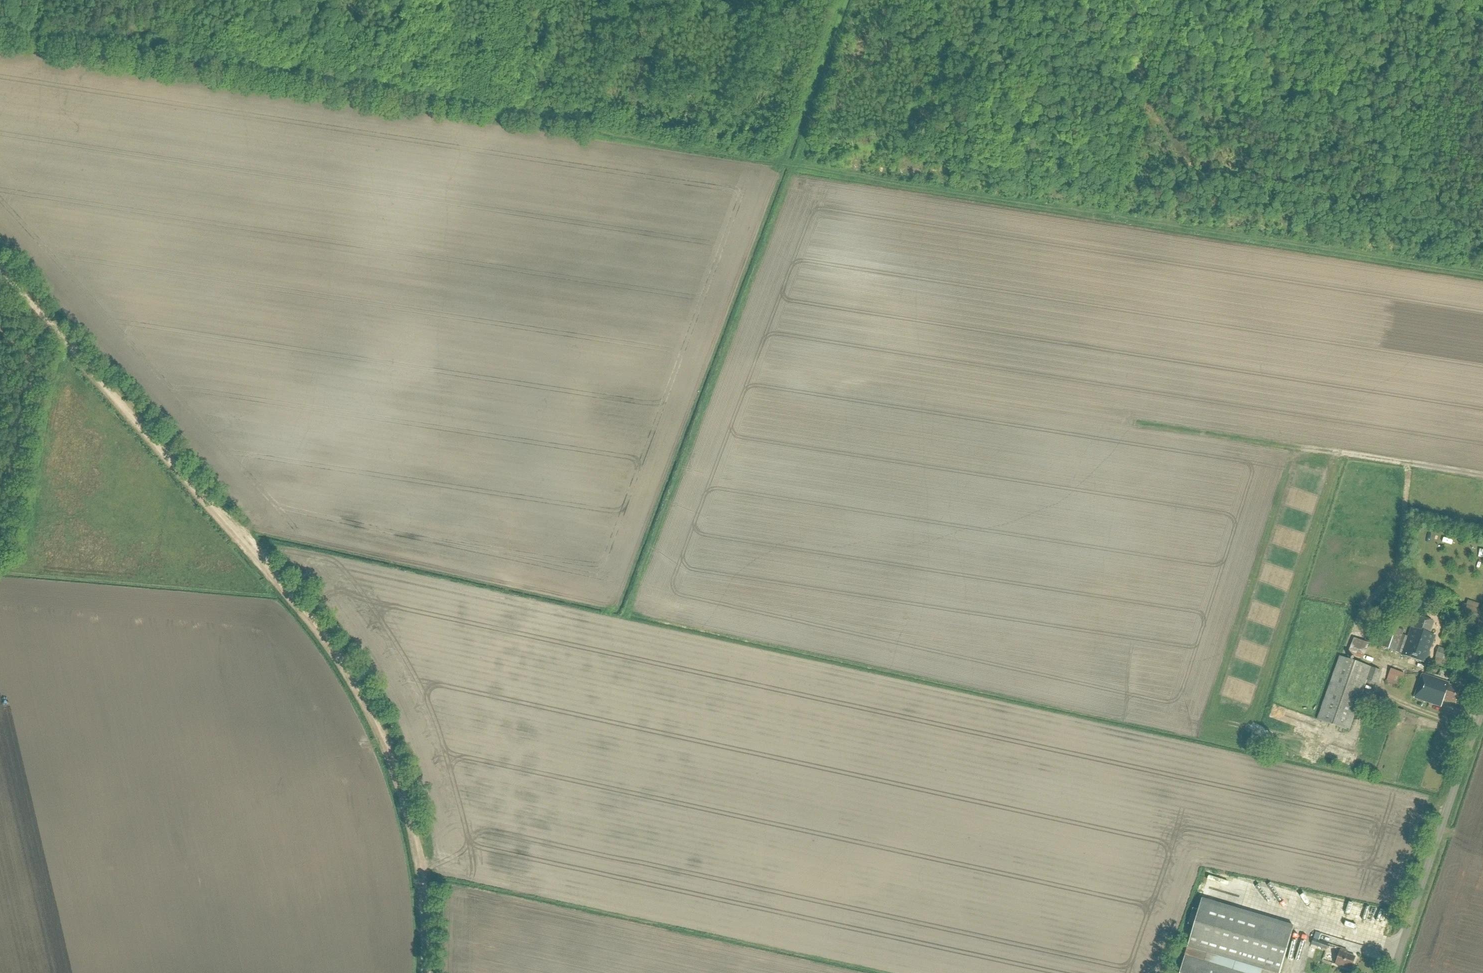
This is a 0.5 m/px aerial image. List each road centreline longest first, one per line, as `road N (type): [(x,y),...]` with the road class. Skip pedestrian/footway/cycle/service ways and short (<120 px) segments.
road 1 (track): [(1482,272),(602,134)]
road 2 (track): [(427,972),(413,829),(384,740),(337,653),(0,266)]
road 3 (unclassified): [(1393,972),(1482,707)]
road 4 (track): [(797,165),(858,0)]

